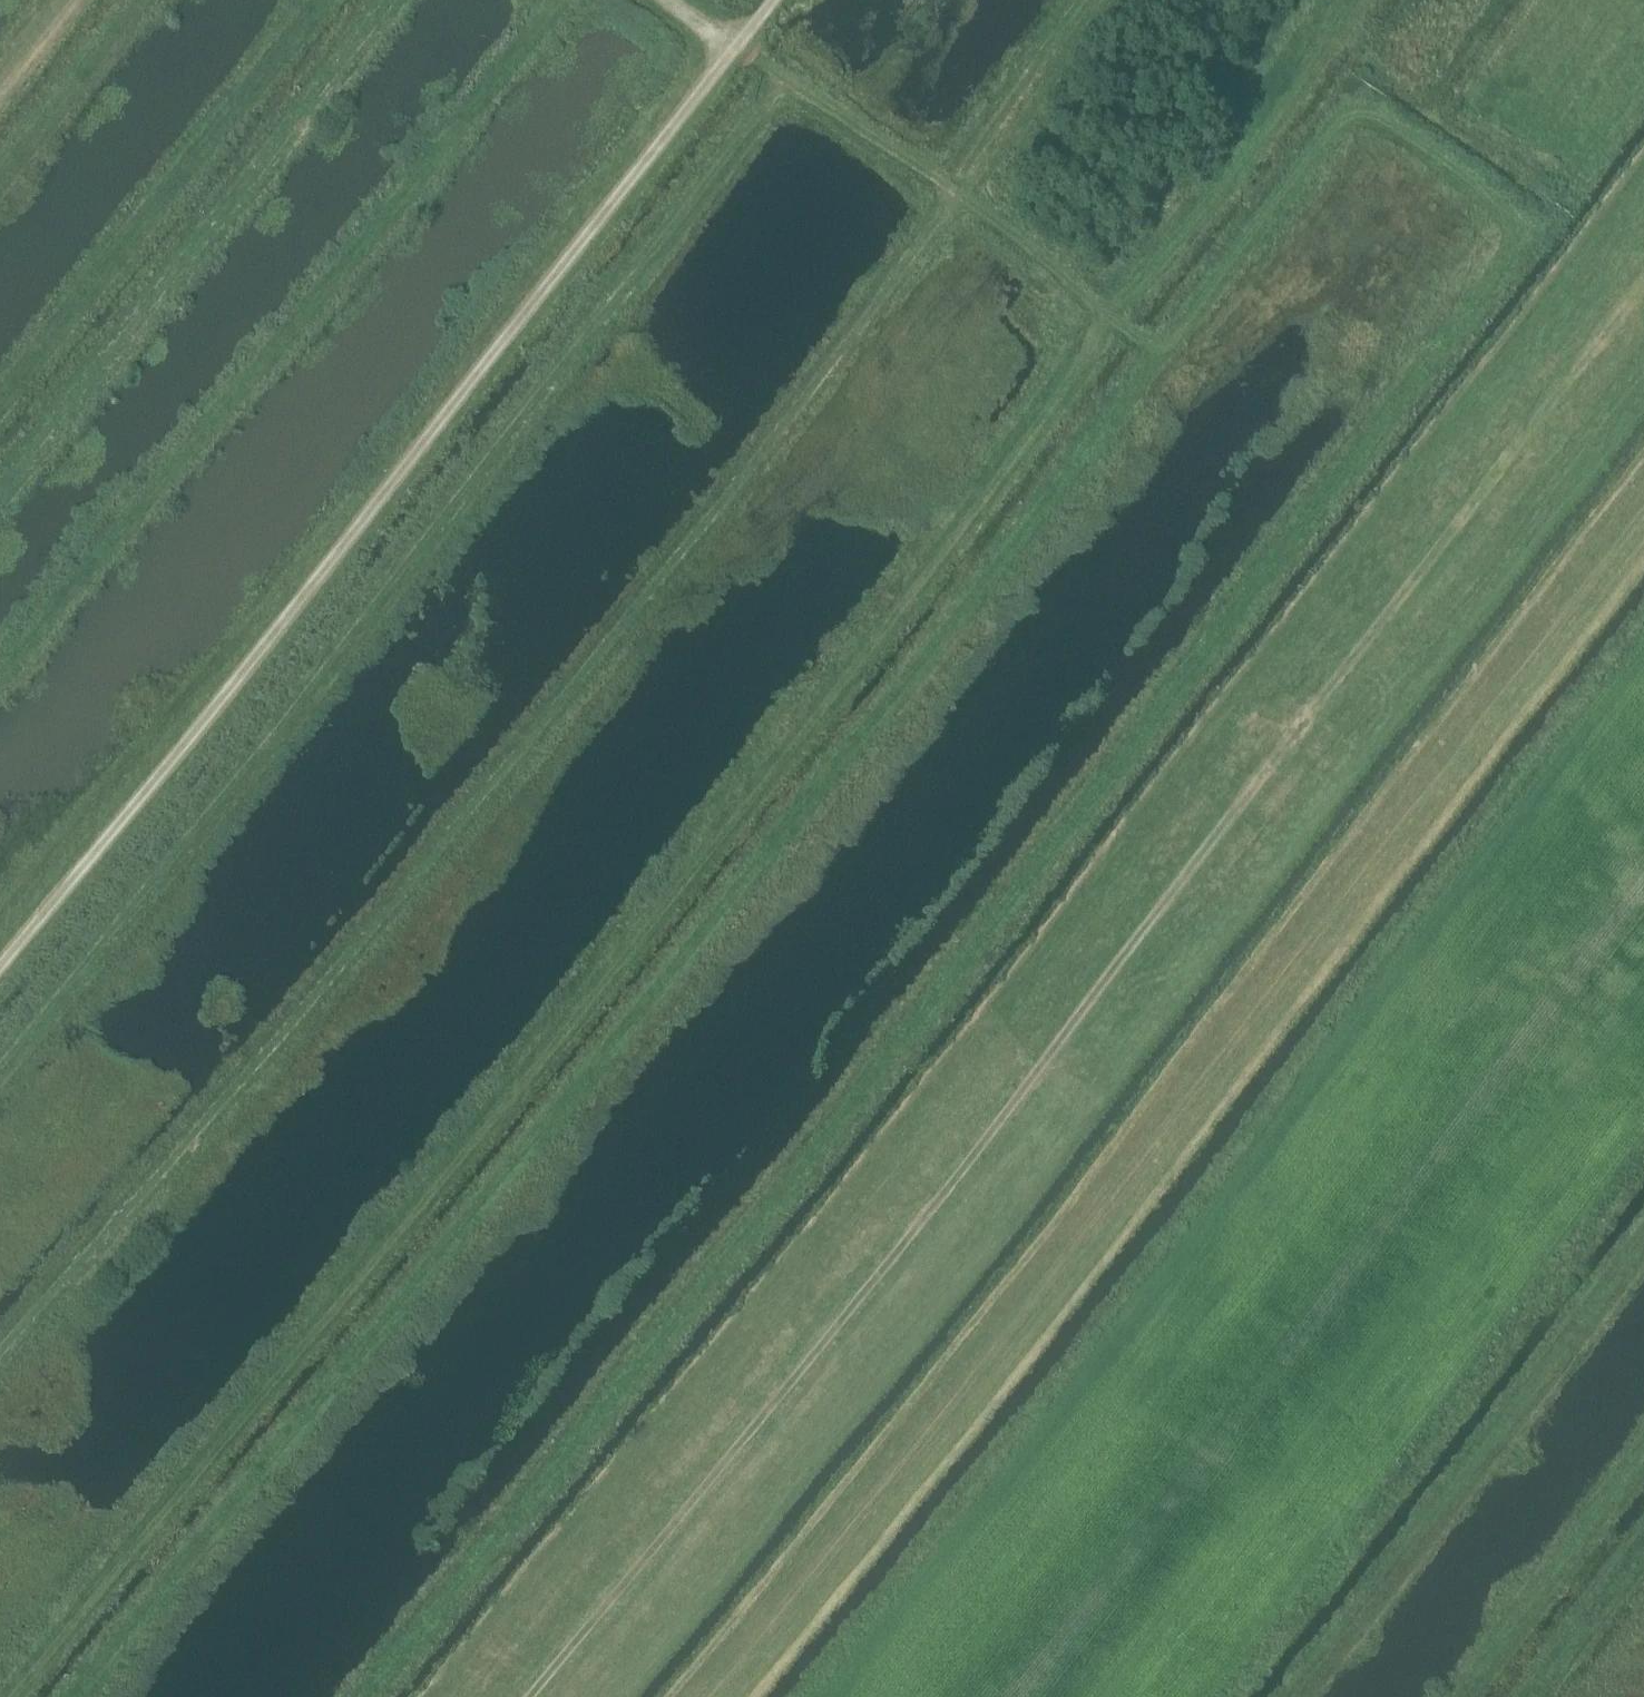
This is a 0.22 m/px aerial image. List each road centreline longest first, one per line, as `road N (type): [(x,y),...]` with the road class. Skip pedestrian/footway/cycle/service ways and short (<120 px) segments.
road 1 (track): [(771,0),(176,761),(0,970)]
road 2 (track): [(1643,872),(1008,1696)]
road 3 (track): [(735,46),(965,202),(1105,312),(1069,384),(987,496)]

